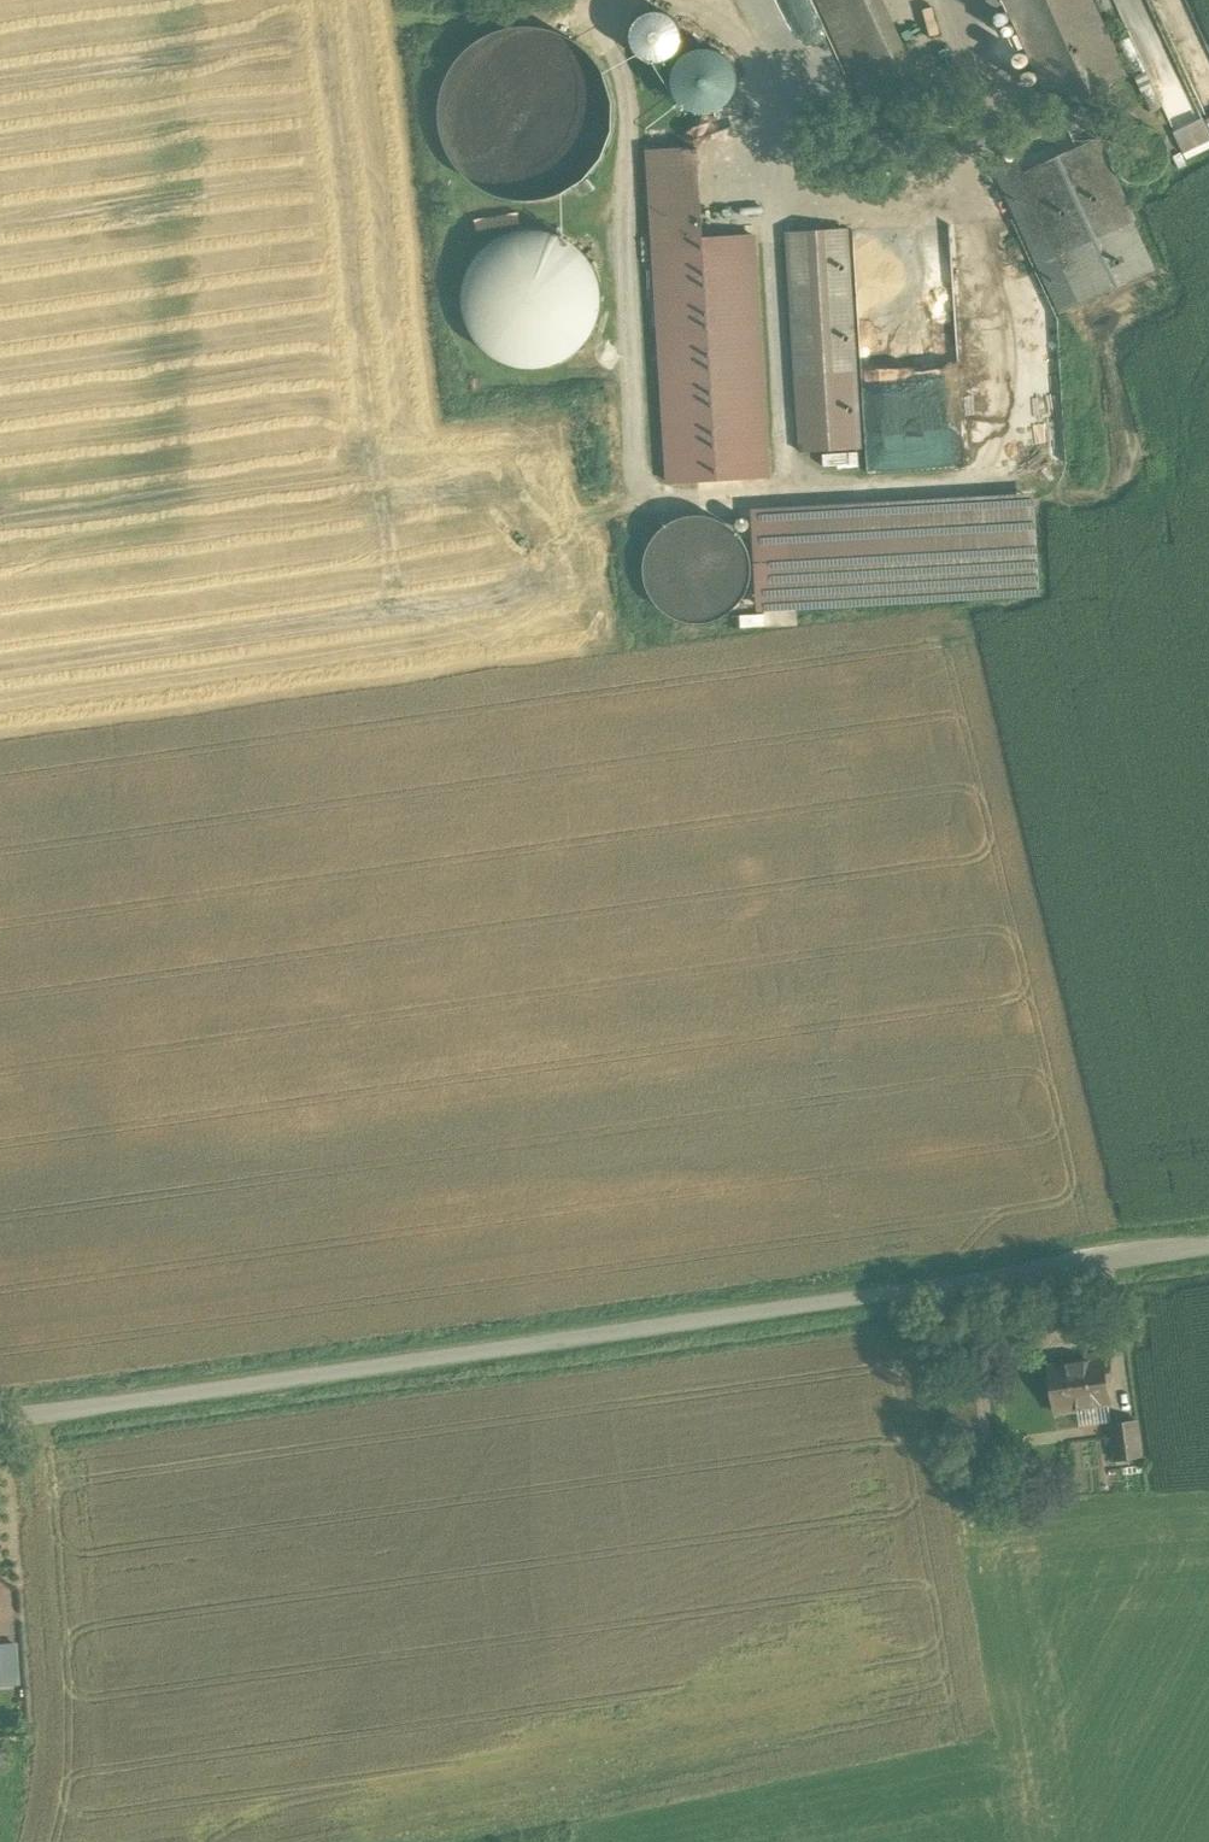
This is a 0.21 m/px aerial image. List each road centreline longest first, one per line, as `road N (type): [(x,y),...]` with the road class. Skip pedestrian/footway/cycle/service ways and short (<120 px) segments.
road 1 (unclassified): [(1208,1251),(0,1423)]

